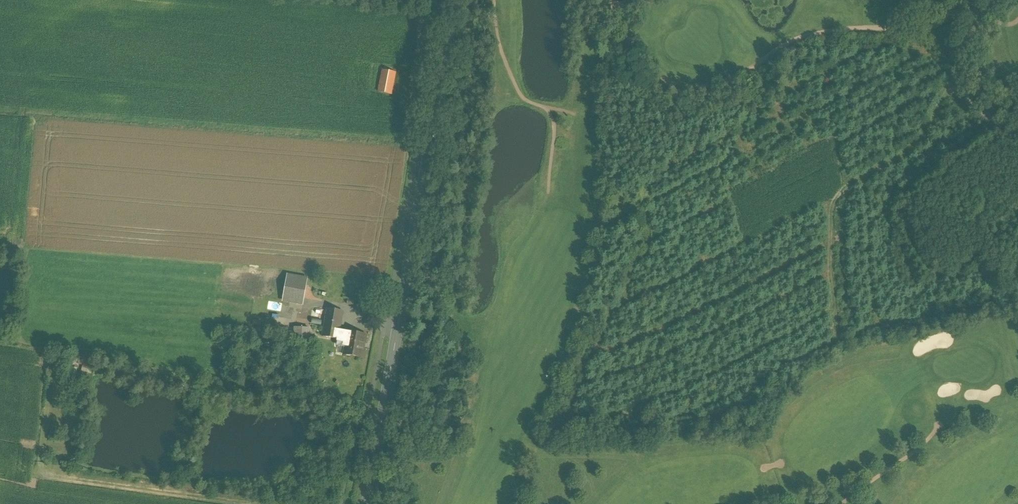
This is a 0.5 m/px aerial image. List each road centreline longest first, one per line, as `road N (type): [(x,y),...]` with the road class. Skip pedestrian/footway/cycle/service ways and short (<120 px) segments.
road 1 (tertiary): [(456,0),(367,503)]

